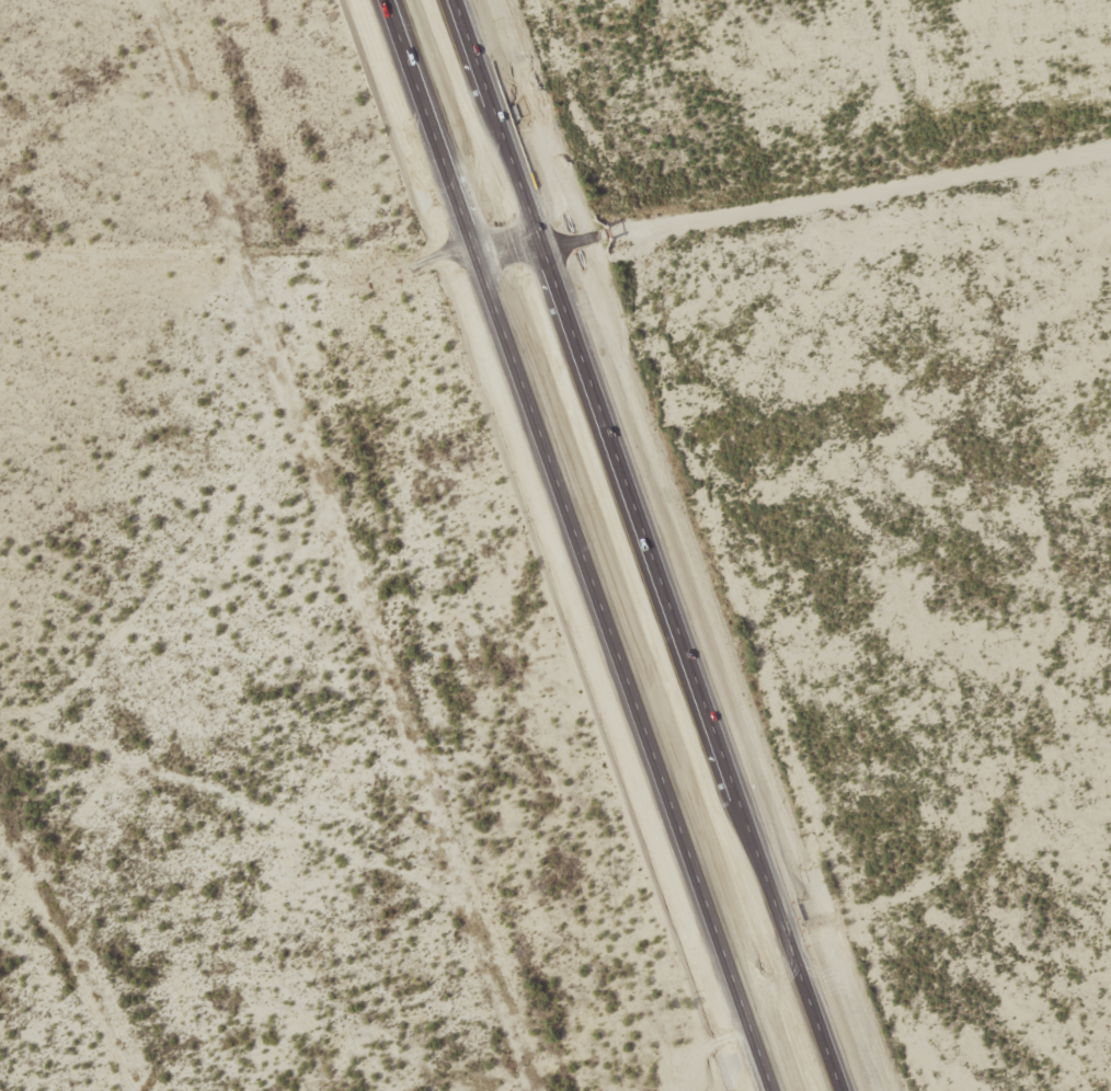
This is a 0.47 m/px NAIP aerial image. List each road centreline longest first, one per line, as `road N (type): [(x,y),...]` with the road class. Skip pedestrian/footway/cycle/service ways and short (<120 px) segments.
road 1 (trunk): [(843,1090),(457,0)]

